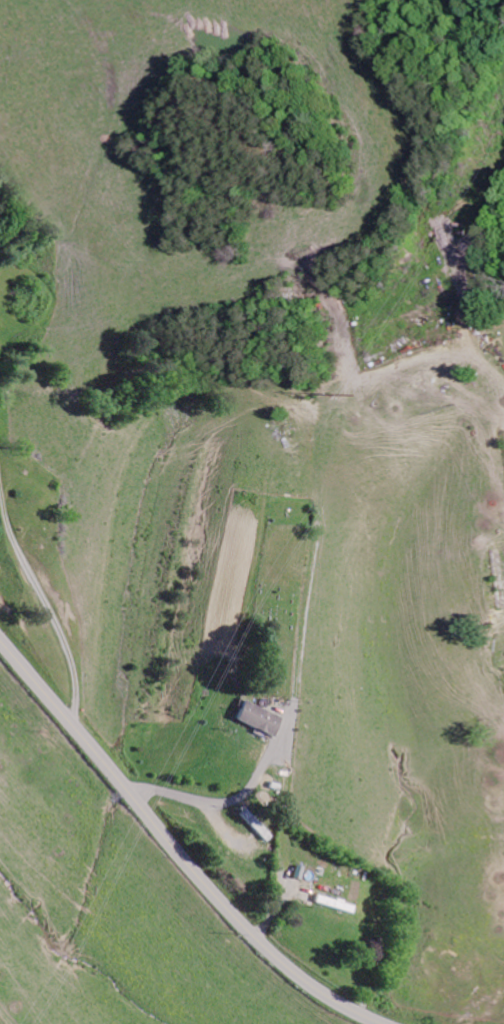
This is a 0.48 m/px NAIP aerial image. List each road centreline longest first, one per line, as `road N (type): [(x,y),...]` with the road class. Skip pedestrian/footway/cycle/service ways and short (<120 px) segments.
road 1 (secondary): [(0,641),(319,991),(388,1023)]

